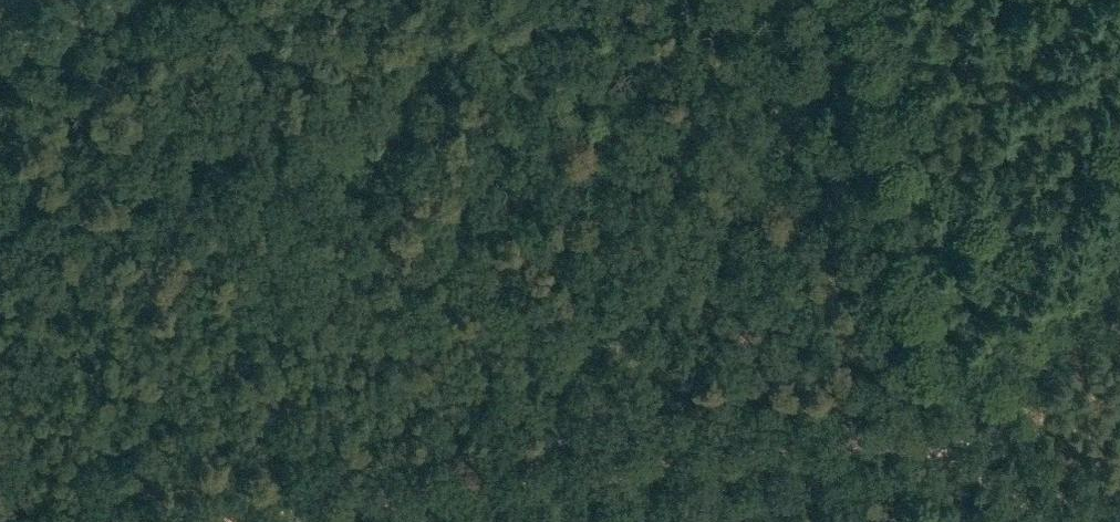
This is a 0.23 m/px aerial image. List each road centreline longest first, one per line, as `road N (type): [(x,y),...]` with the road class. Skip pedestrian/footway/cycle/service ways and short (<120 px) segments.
road 1 (track): [(229,521),(876,443),(945,453),(1044,521)]
road 2 (track): [(1119,256),(1078,321),(967,426)]
road 3 (track): [(0,55),(122,0)]

